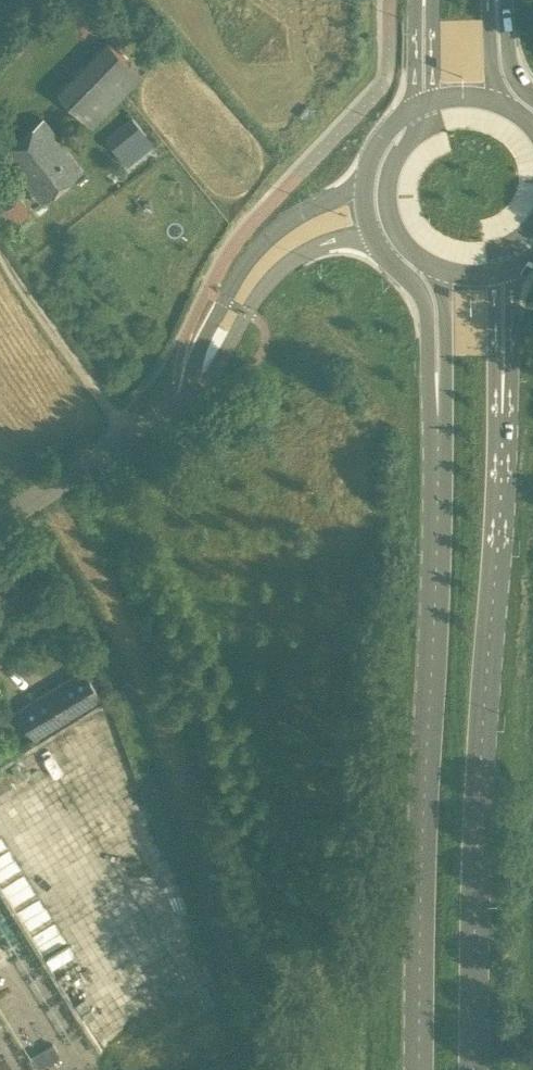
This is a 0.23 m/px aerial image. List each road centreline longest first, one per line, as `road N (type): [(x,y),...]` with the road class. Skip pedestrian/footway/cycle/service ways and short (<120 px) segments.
road 1 (primary): [(471,1069),(478,783),(502,383)]
road 2 (primary): [(436,383),(418,1069)]
road 3 (unclassified): [(210,350),(158,415),(0,520)]
road 4 (unclassified): [(365,184),(265,240),(208,327),(210,350)]
road 5 (track): [(132,432),(6,264),(0,245)]
road 6 (unclassified): [(210,350),(233,335),(262,283),(302,249),(377,235)]
road 7 (primary): [(377,235),(423,297),(428,371),(436,383)]
road 8 (primary): [(433,99),(390,171),(386,195),(400,236)]

